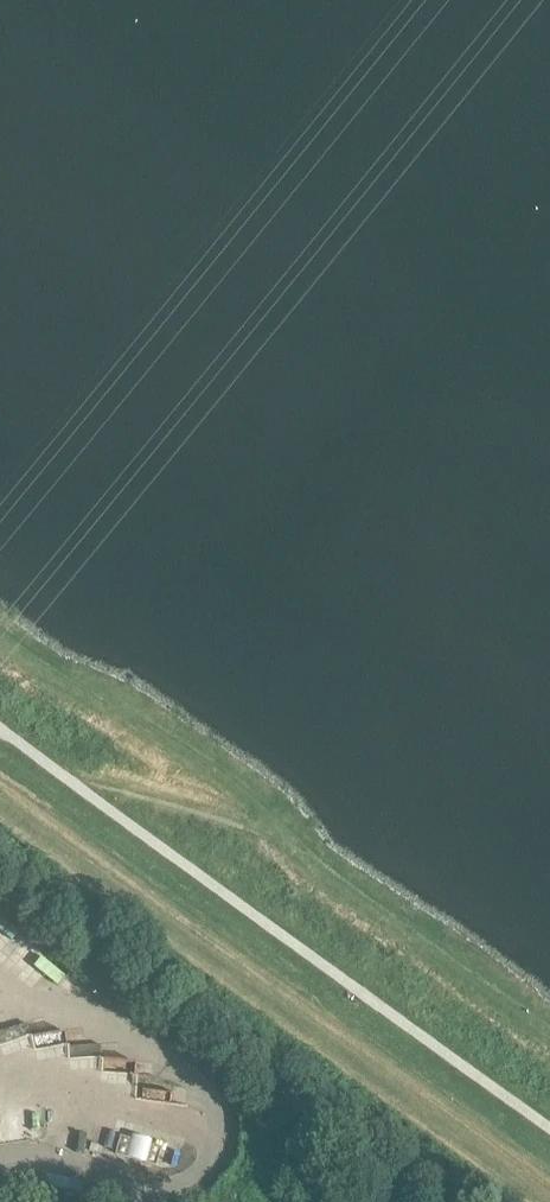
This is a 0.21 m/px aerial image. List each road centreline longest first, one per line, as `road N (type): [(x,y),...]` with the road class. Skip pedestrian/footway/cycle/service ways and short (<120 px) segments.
road 1 (track): [(0,644),(45,679),(216,777),(302,856),(549,1031)]
road 2 (track): [(302,856),(239,824),(135,791),(89,790)]

